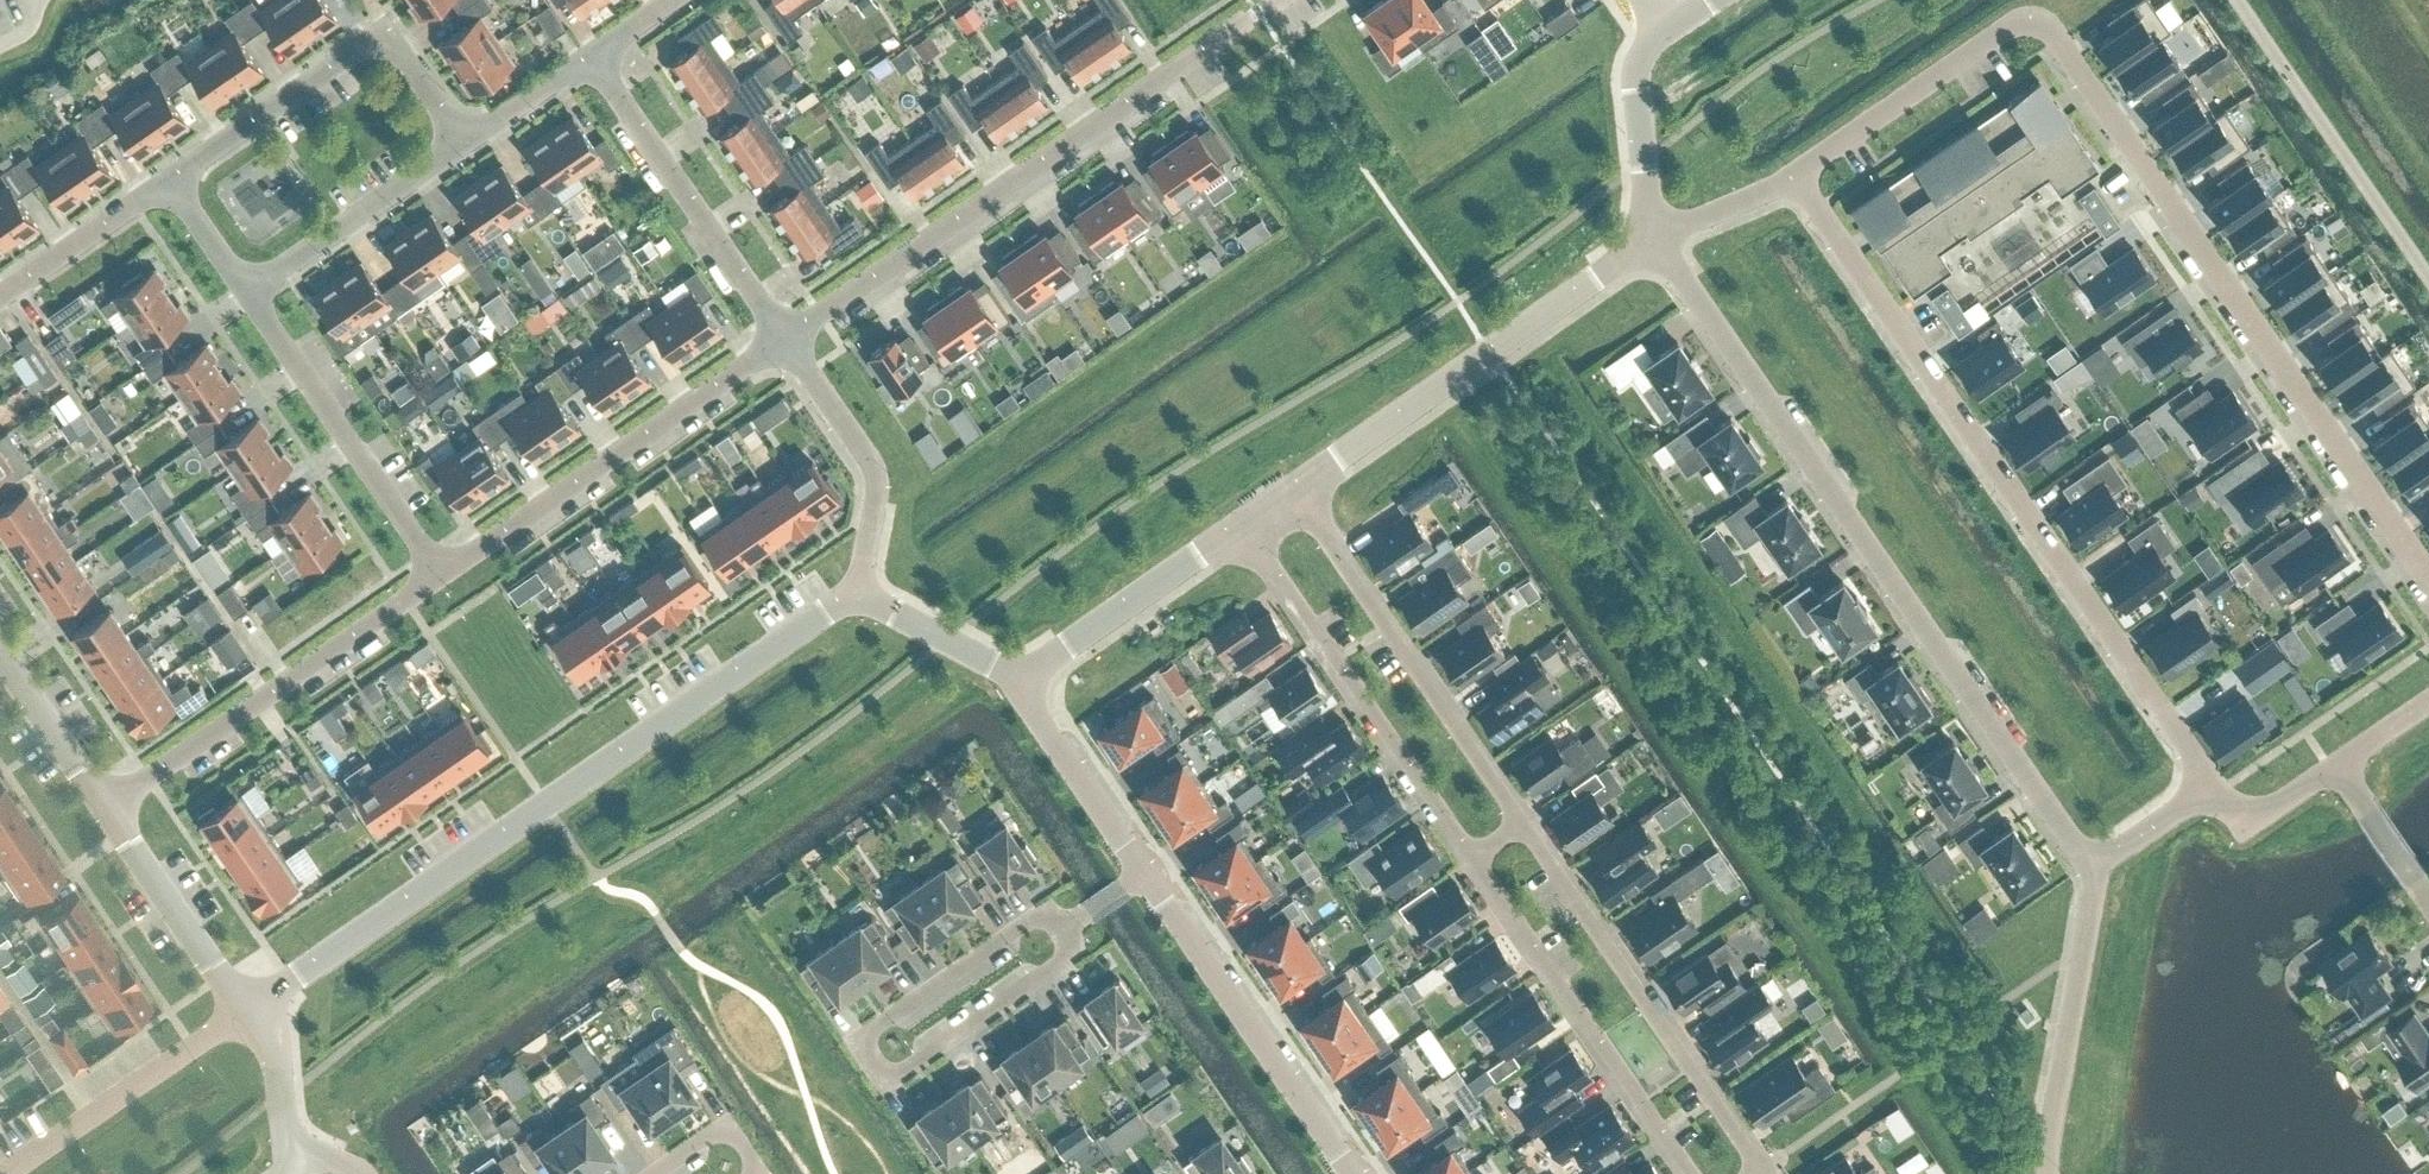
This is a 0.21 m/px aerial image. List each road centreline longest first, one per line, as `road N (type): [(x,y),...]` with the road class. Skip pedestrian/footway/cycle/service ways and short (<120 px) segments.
road 1 (residential): [(1808,176),(1814,160),(2009,27),(2040,26),(2428,584)]
road 2 (residential): [(1655,236),(2090,865)]
road 3 (residential): [(857,600),(818,615),(248,1009)]
road 4 (residential): [(2214,781),(1810,195),(1808,176)]
road 5 (residential): [(783,337),(1271,0)]
road 6 (residential): [(1068,925),(1038,913),(858,1036),(887,1077),(1067,953)]
road 7 (residential): [(1655,236),(1289,487)]
road 8 (residential): [(1760,1169),(1520,820)]
road 9 (residential): [(441,573),(783,337)]
road 10 (residential): [(106,804),(441,573)]
road 11 (residential): [(1520,820),(1289,487)]
road 12 (residential): [(1242,518),(1470,853)]
road 13 (residential): [(168,177),(387,34),(464,144)]
road 14 (residential): [(1470,853),(1692,1173)]
road 15 (residential): [(1150,868),(1355,1173)]
road 16 (residential): [(783,337),(590,53)]
road 17 (residential): [(441,573),(246,292)]
road 18 (residential): [(2090,865),(2094,882),(2047,1173)]
road 19 (residential): [(857,600),(879,473),(783,337)]
road 20 (residential): [(248,1009),(6,1173)]
road 21 (residential): [(246,292),(464,144)]
road 22 (residential): [(1242,518),(1054,650),(1026,658)]
road 23 (residential): [(248,1009),(106,804)]
road 24 (residential): [(1026,658),(1042,708),(1150,868)]
road 25 (residential): [(1664,27),(1635,50),(1655,236)]
road 26 (residential): [(0,292),(168,177)]
road 27 (residential): [(106,804),(0,648)]
road 28 (residential): [(1026,658),(996,658),(900,609),(857,600)]
road 29 (residential): [(248,1009),(342,1152)]
road 30 (residential): [(2336,761),(2428,899)]
road 31 (residential): [(1655,236),(1808,176)]
road 32 (residential): [(2336,761),(2245,819),(2214,781)]
road 33 (residential): [(464,144),(590,53)]
road 34 (residential): [(2090,865),(2214,781)]
road 35 (residential): [(752,1173),(752,1154),(727,1131),(713,1132),(650,1173)]
road 36 (residential): [(246,292),(168,177)]

